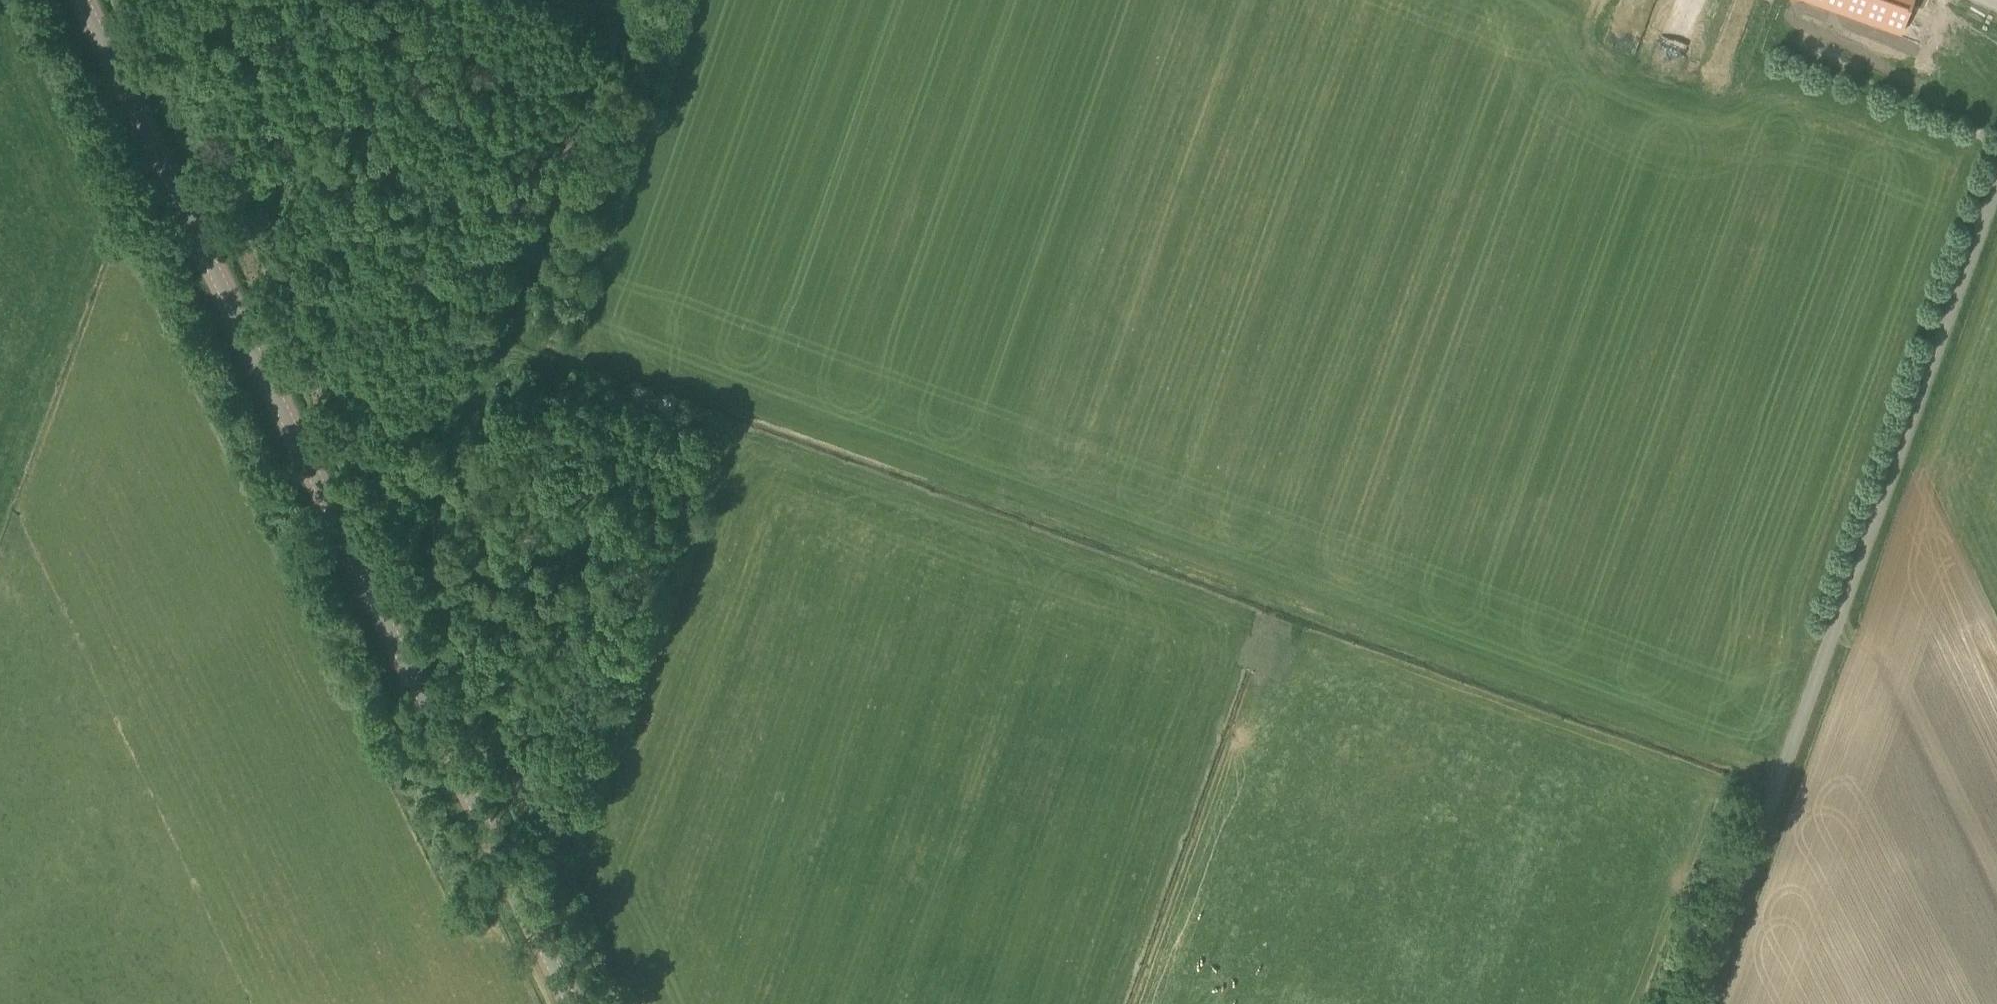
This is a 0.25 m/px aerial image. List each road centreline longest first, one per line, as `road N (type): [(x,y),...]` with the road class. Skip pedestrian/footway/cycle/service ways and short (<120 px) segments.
road 1 (secondary): [(573,1003),(83,0)]
road 2 (unclassified): [(1702,1003),(1996,203)]

